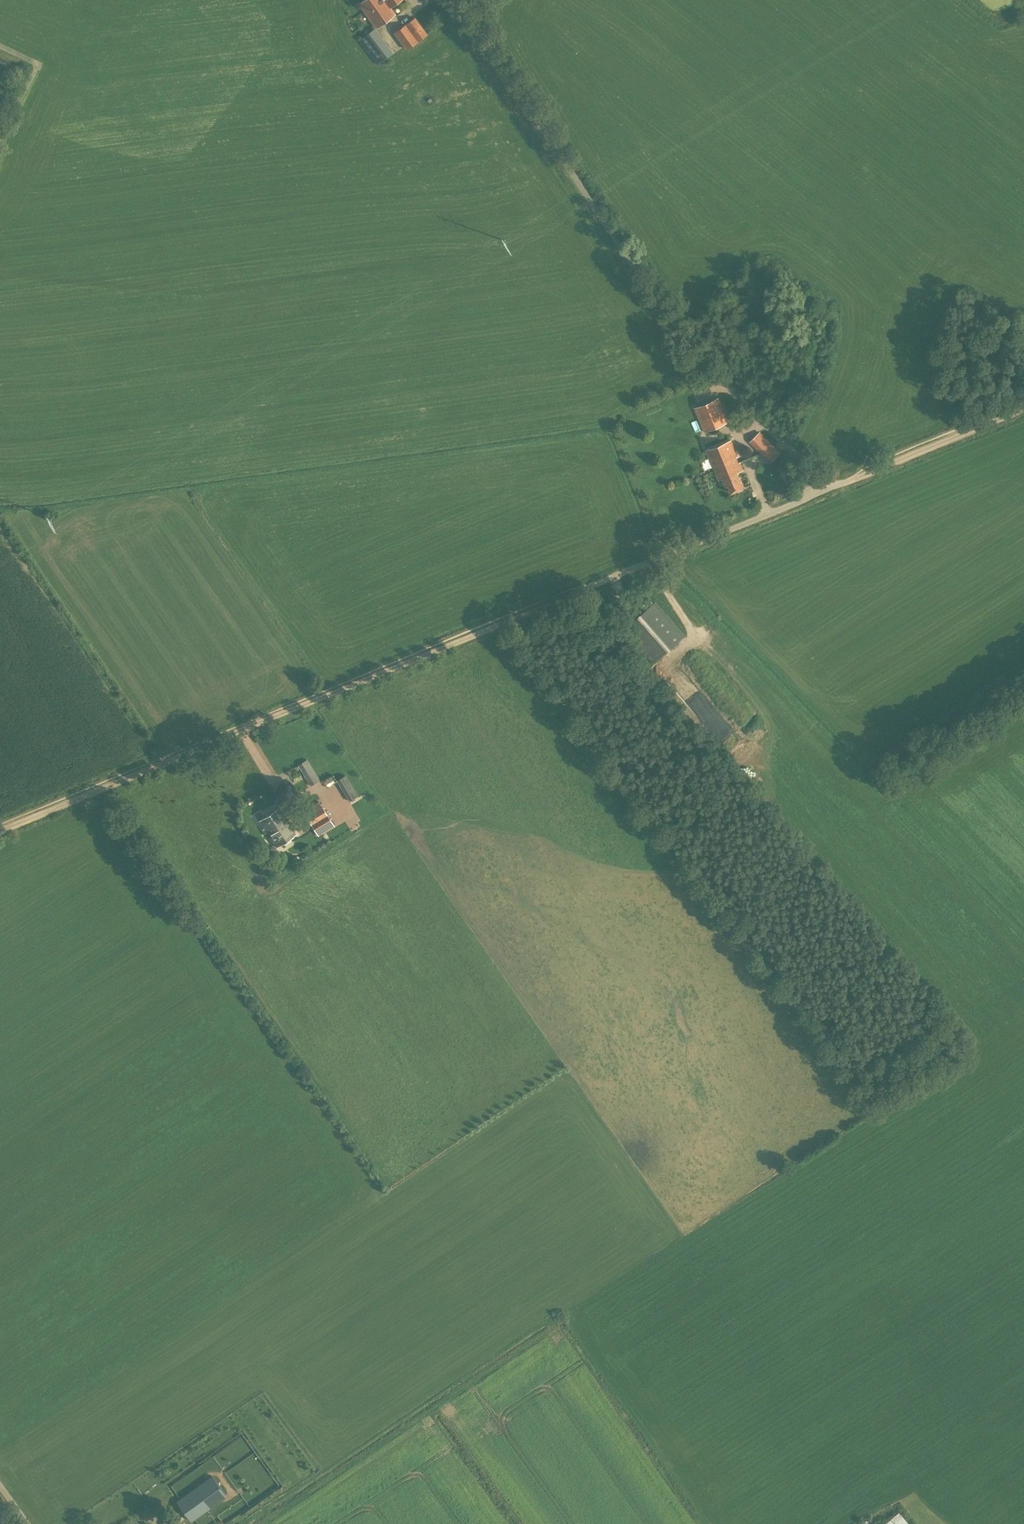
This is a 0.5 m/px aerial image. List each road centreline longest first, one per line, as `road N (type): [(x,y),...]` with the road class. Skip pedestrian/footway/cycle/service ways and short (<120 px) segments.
road 1 (unclassified): [(598,585),(832,490),(684,336),(447,0)]
road 2 (track): [(598,585),(0,831)]
road 3 (track): [(1023,409),(832,490)]

